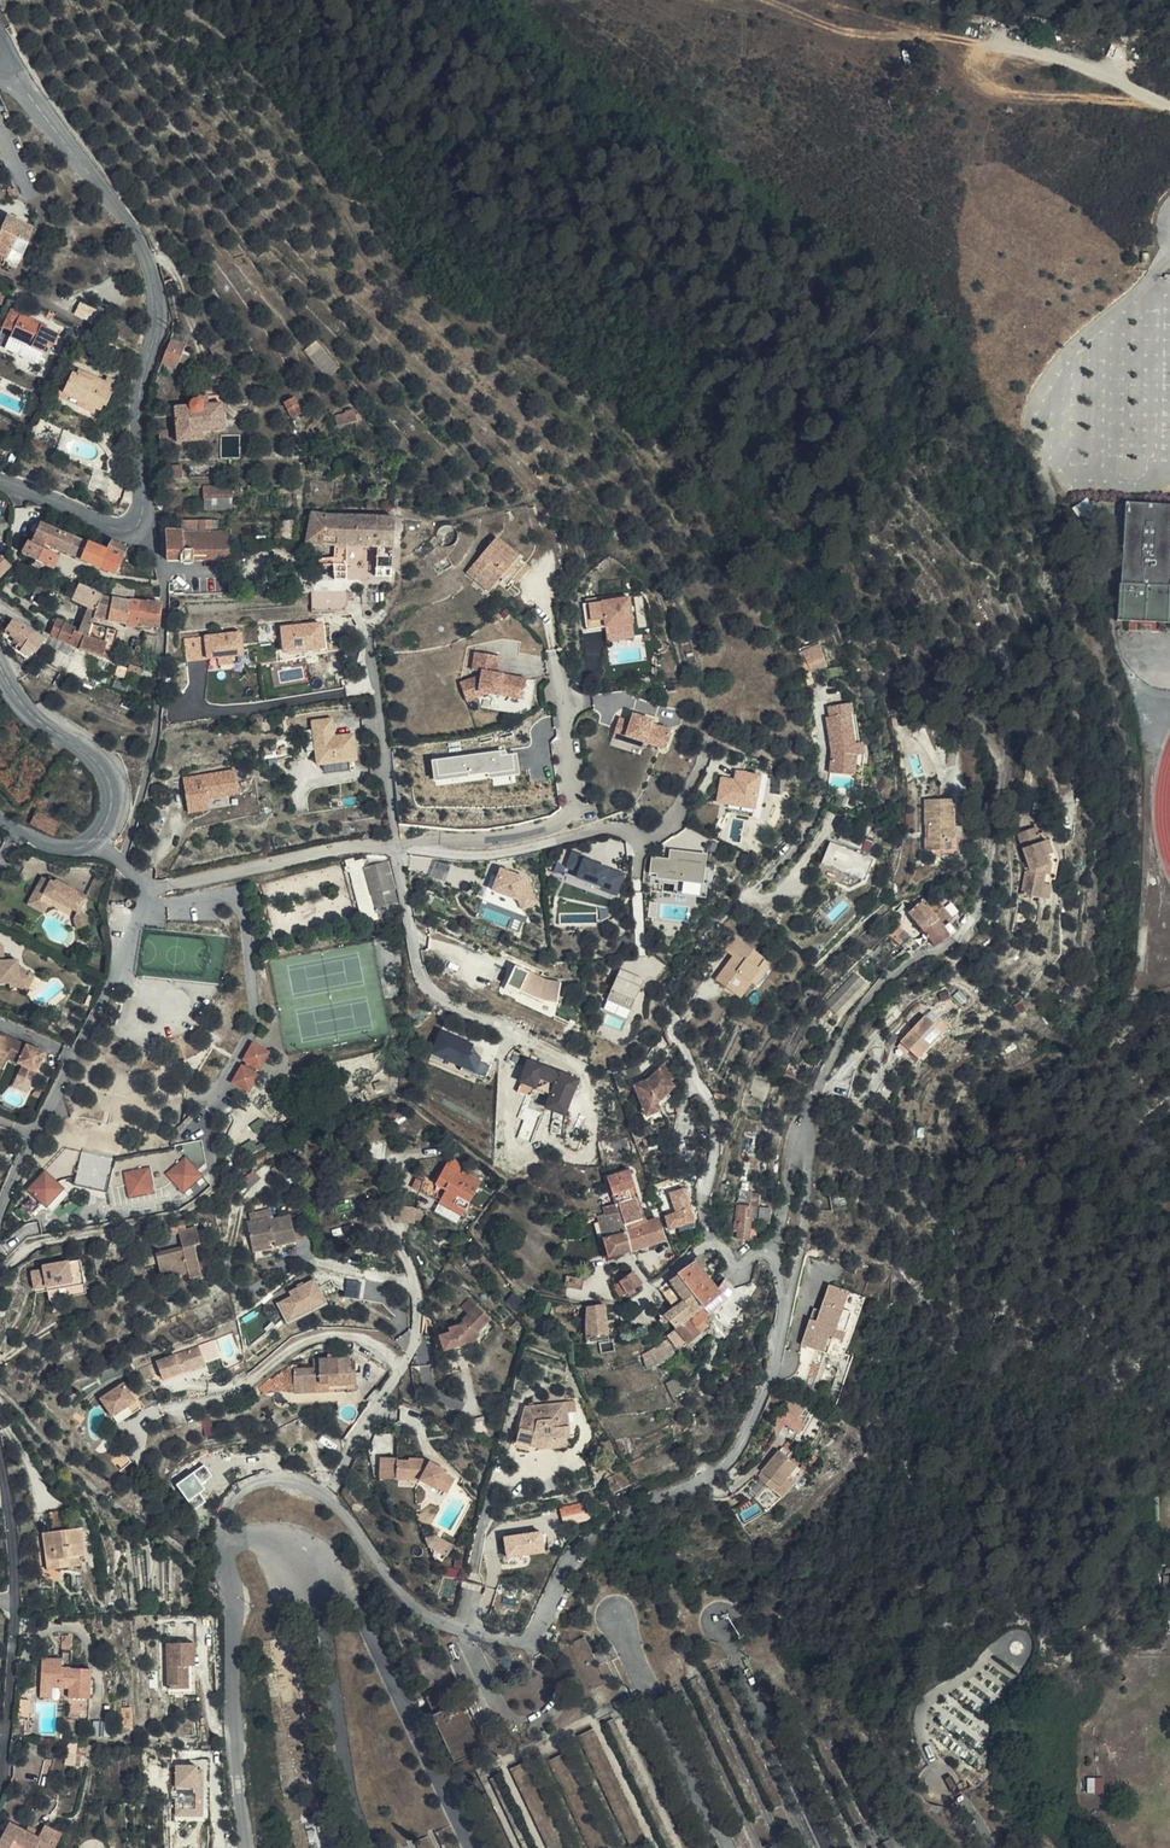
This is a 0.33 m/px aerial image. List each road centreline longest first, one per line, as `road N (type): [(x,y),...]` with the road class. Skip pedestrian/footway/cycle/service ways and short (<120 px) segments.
road 1 (residential): [(225,1543),(225,1511),(240,1490),(270,1479),(301,1483),(330,1499),(427,1620),(513,1647),(533,1637),(577,1547),(619,1515),(708,1477),(741,1447),(772,1372),(801,1243),(803,1127)]
road 2 (tertiary): [(0,484),(116,530),(140,526),(141,405),(157,335),(156,292),(130,225),(12,75)]
road 3 (residential): [(148,886),(359,847),(444,857),(606,830),(642,839)]
road 4 (residential): [(0,1232),(142,906)]
road 5 (track): [(1055,782),(1081,780),(1087,657),(1067,465)]
road 6 (residential): [(0,1773),(15,1602),(0,1449)]
road 7 (residential): [(142,906),(233,899),(246,921),(250,1040),(213,1106)]
road 8 (unclassified): [(244,1847),(225,1543)]
road 9 (unclassified): [(312,1551),(345,1771),(371,1847)]
road 10 (track): [(1169,108),(1056,53),(926,16)]
road 11 (tertiary): [(96,836),(114,806),(107,772),(41,725),(0,669)]

